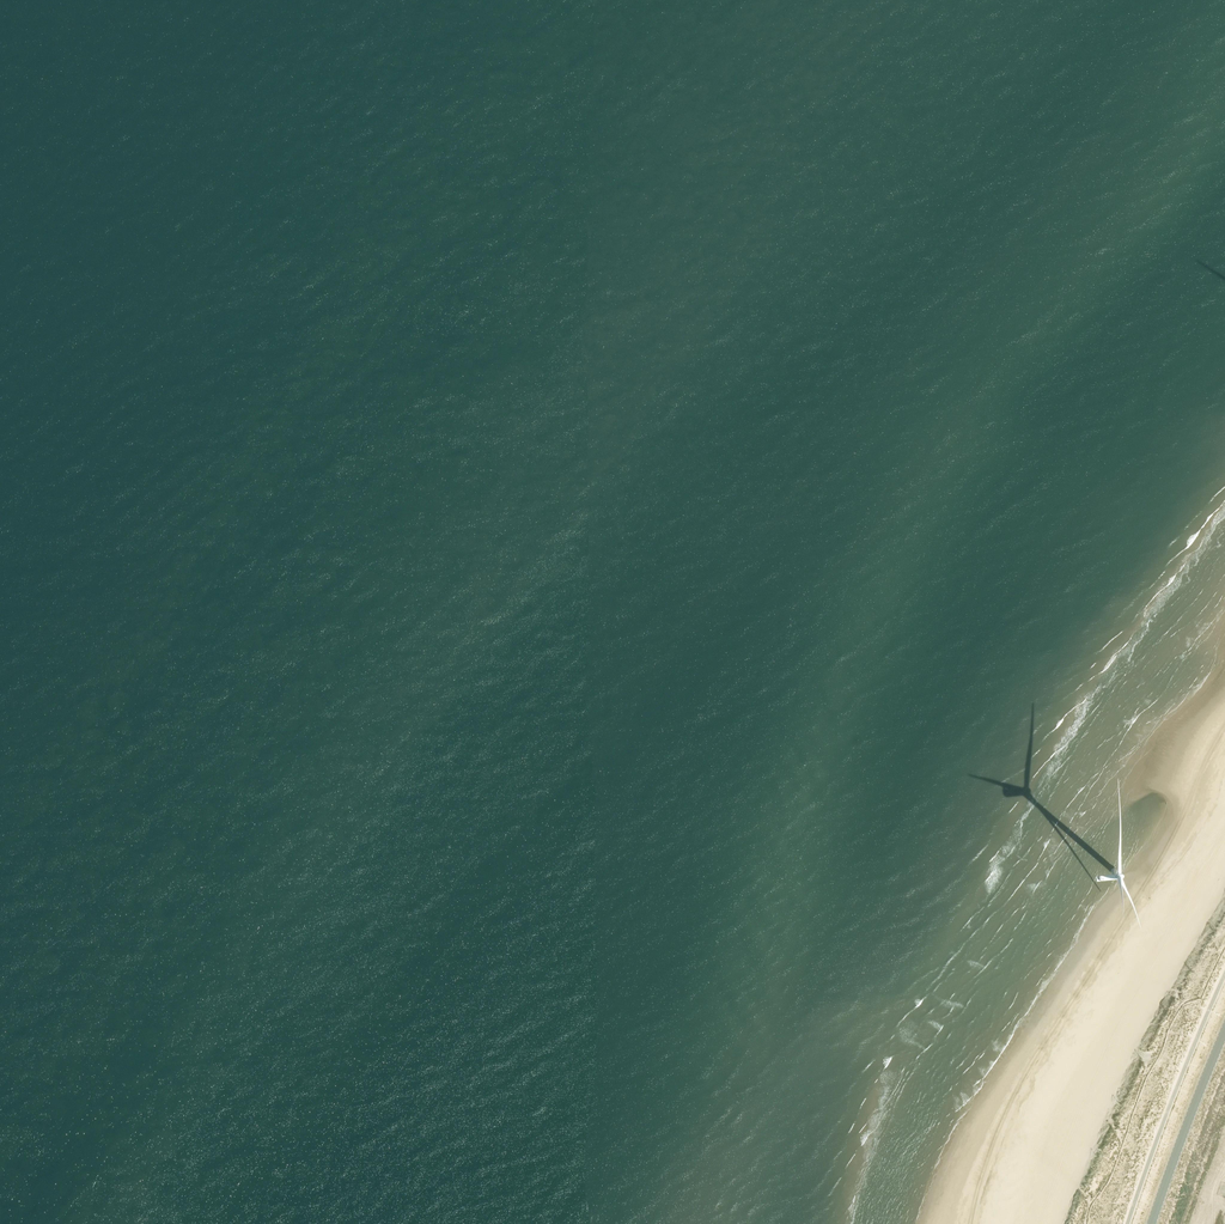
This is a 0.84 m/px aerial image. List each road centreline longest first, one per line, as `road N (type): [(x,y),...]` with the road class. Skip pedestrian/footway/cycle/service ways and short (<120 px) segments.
road 1 (unclassified): [(1224,1031),(1152,1223)]

